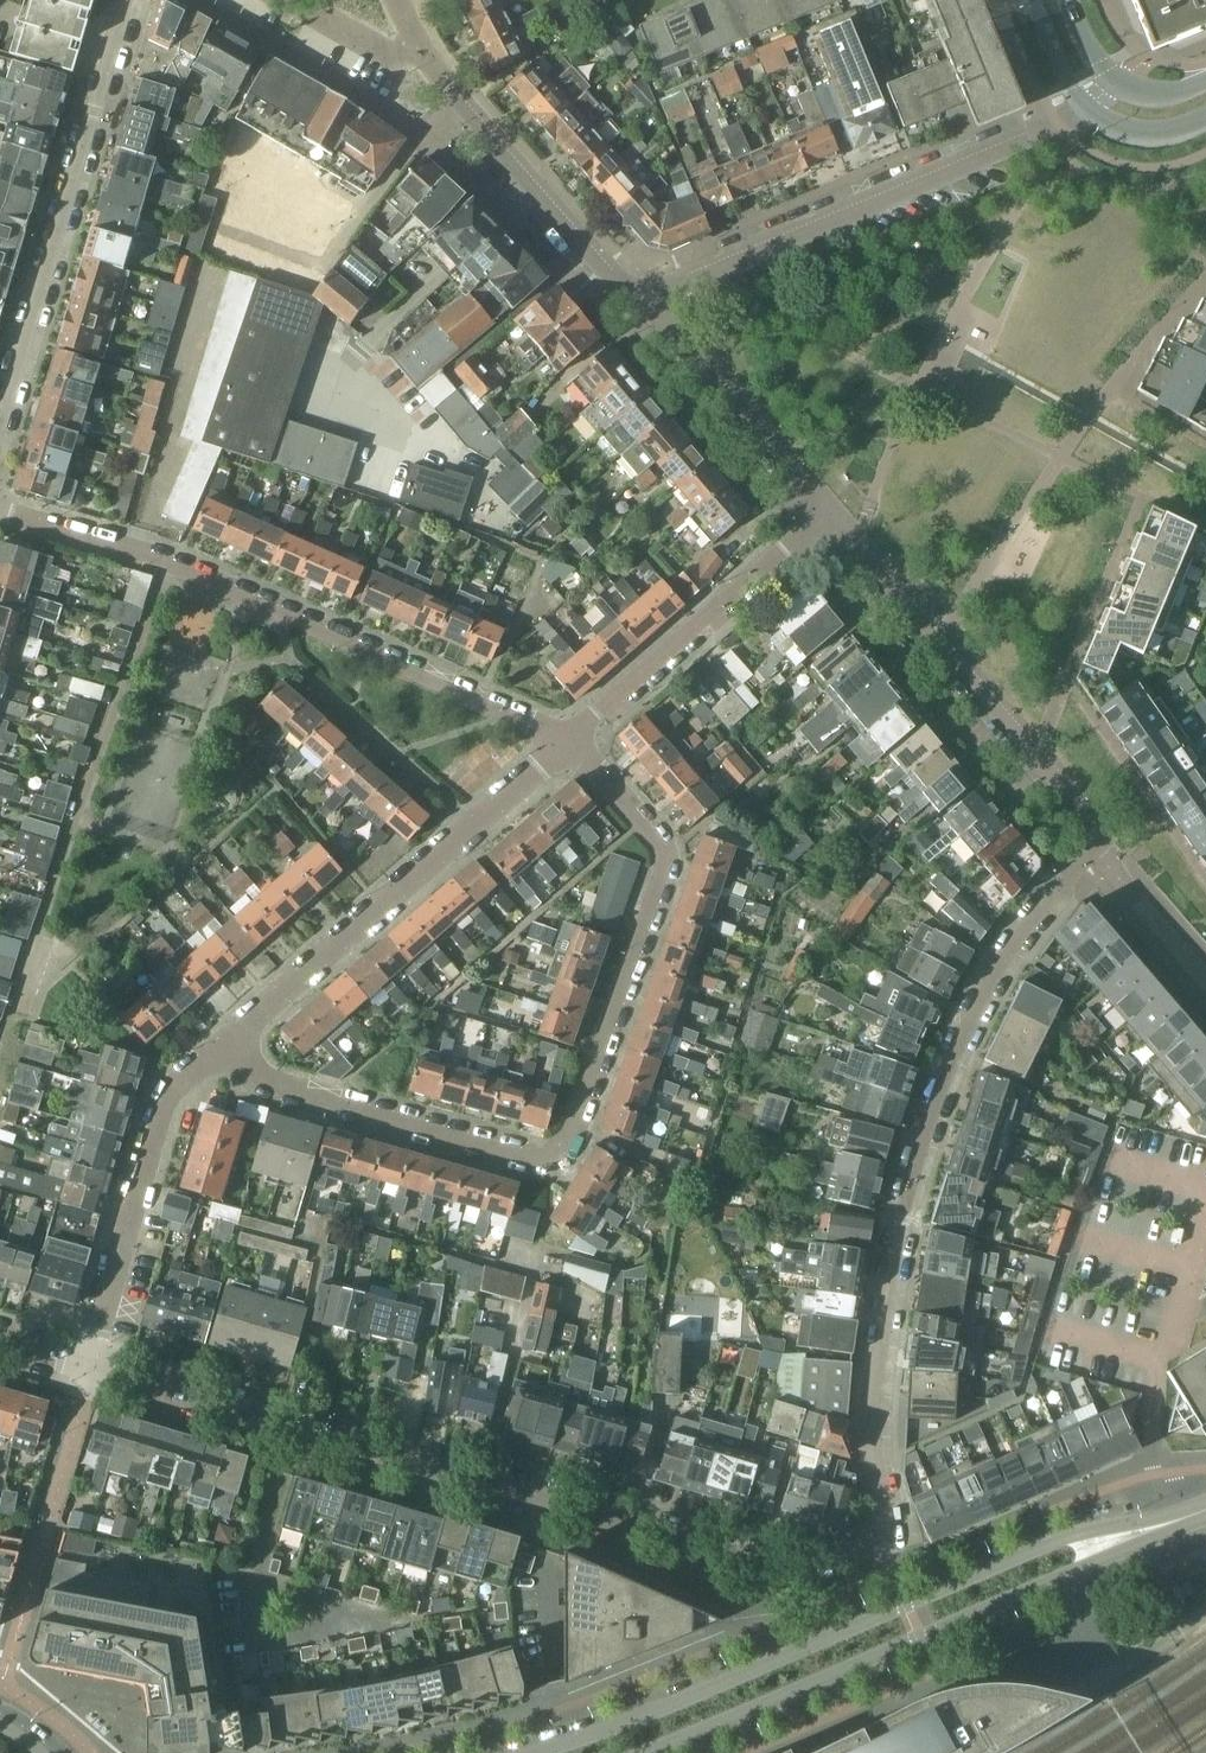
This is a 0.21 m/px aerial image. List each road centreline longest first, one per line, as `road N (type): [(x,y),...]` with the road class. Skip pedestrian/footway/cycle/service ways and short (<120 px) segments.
road 1 (residential): [(828,512),(1088,818),(1101,854),(1004,961),(941,1093),(901,1219),(876,1452),(893,1531),(886,1556),(846,1576),(811,1574),(86,1362)]
road 2 (residential): [(568,740),(657,833),(666,874),(569,1145),(529,1160),(259,1077),(229,1041)]
road 3 (residential): [(1166,1522),(1064,1536),(743,1680),(529,1752)]
road 4 (residential): [(568,740),(211,580),(0,510)]
road 5 (residential): [(644,1752),(1087,1564),(1166,1522)]
road 6 (residential): [(638,291),(690,279),(1065,133),(1088,111)]
road 7 (residential): [(568,740),(229,1041)]
road 8 (residential): [(0,421),(119,0)]
road 9 (residential): [(229,1041),(176,1087),(161,1117),(86,1362)]
road 10 (residential): [(828,512),(568,740)]
road 11 (residential): [(439,60),(638,291)]
road 12 (residential): [(638,291),(828,512)]
road 13 (residential): [(439,60),(400,76),(260,0)]
road 14 (tertiary): [(1088,111),(1141,133),(1173,132),(1205,118)]
road 15 (tertiary): [(1035,0),(1088,111)]

